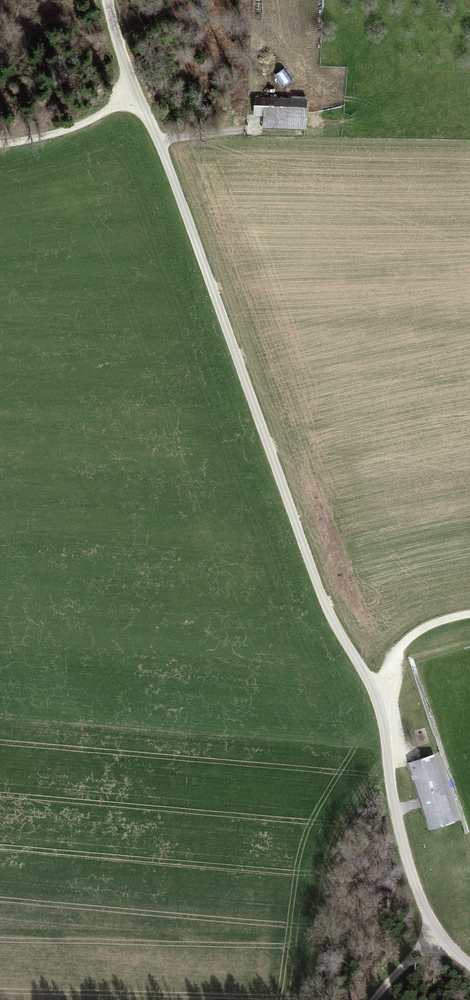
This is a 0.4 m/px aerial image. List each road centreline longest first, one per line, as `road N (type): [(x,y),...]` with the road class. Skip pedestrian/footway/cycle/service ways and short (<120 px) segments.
road 1 (unclassified): [(469,968),(438,936),(415,893),(375,696),(312,576),(160,142),(135,89),(112,0)]
road 2 (track): [(135,89),(44,131),(0,136)]
road 3 (track): [(375,696),(401,645),(426,625),(469,614)]

